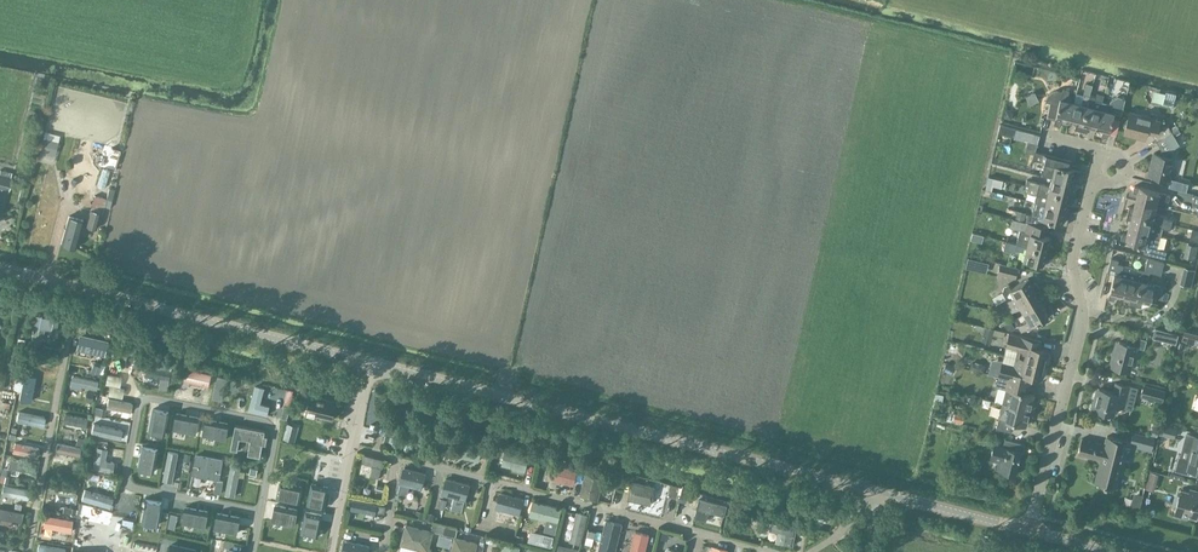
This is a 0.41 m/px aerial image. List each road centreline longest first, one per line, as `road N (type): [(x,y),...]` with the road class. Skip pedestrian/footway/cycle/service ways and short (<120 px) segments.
road 1 (residential): [(1038,534),(295,343)]
road 2 (residential): [(1038,534),(1088,345),(1078,286),(1099,181)]
road 3 (unclassified): [(295,343),(0,269)]

